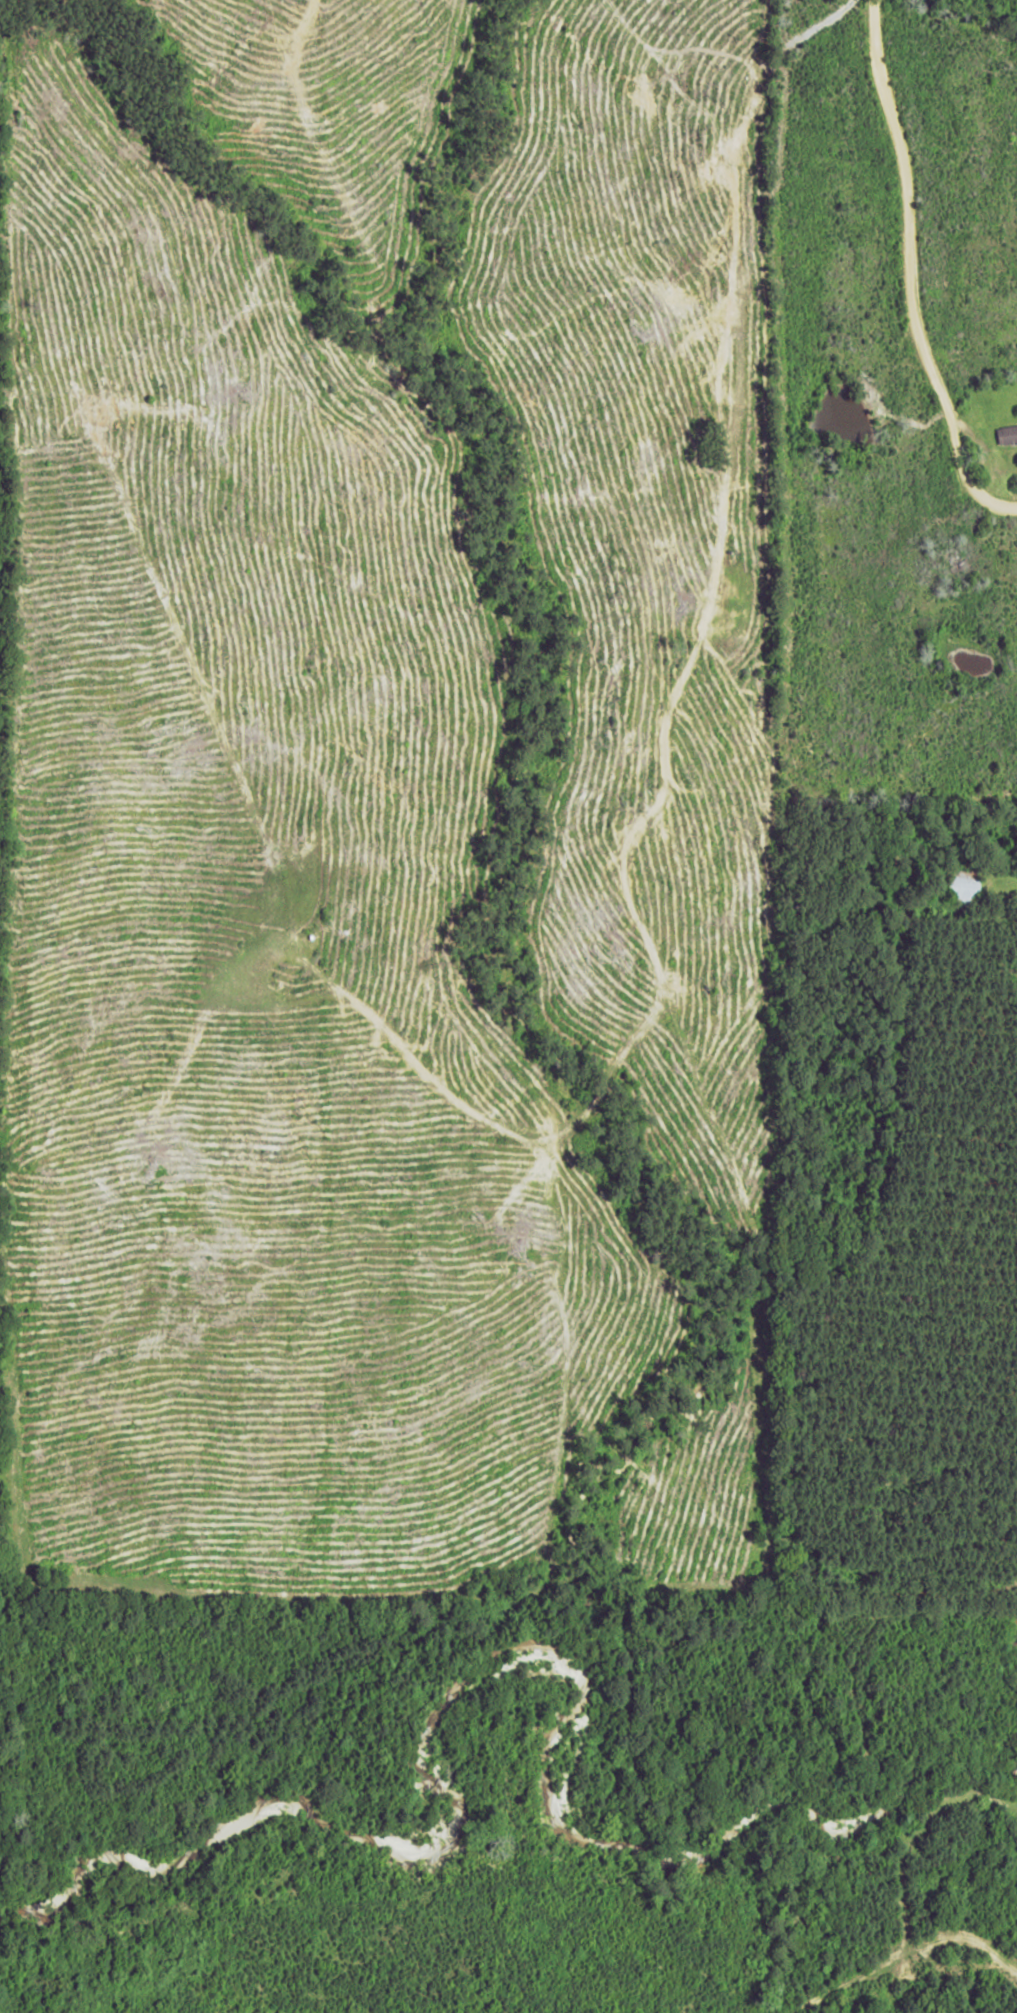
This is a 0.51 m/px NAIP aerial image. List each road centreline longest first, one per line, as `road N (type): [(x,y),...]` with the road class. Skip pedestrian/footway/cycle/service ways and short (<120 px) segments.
road 1 (residential): [(1016,523),(1002,524),(977,504),(887,19),(892,0)]

